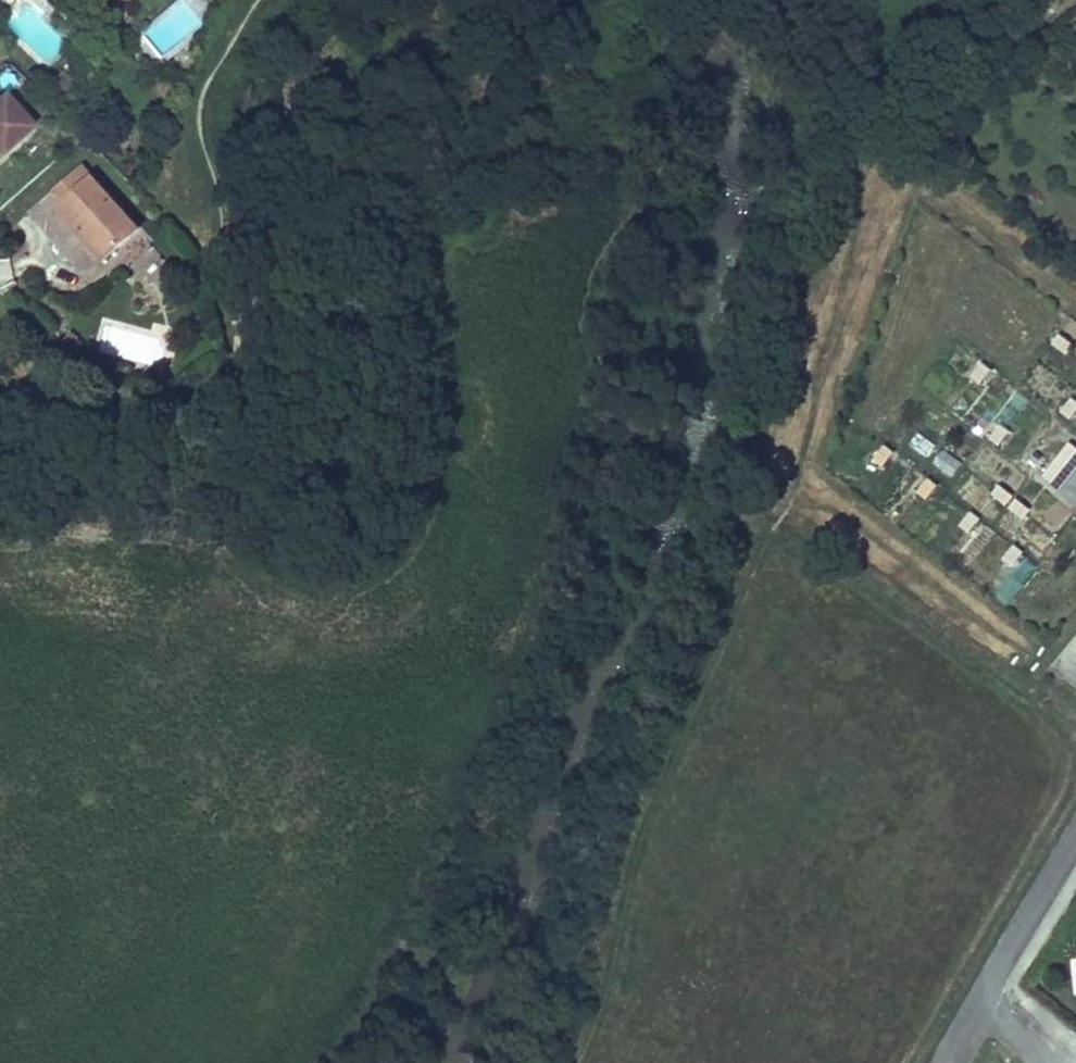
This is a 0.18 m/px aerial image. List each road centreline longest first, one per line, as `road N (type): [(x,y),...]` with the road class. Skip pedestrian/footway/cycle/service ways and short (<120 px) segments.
road 1 (residential): [(977,1007),(1075,842)]

